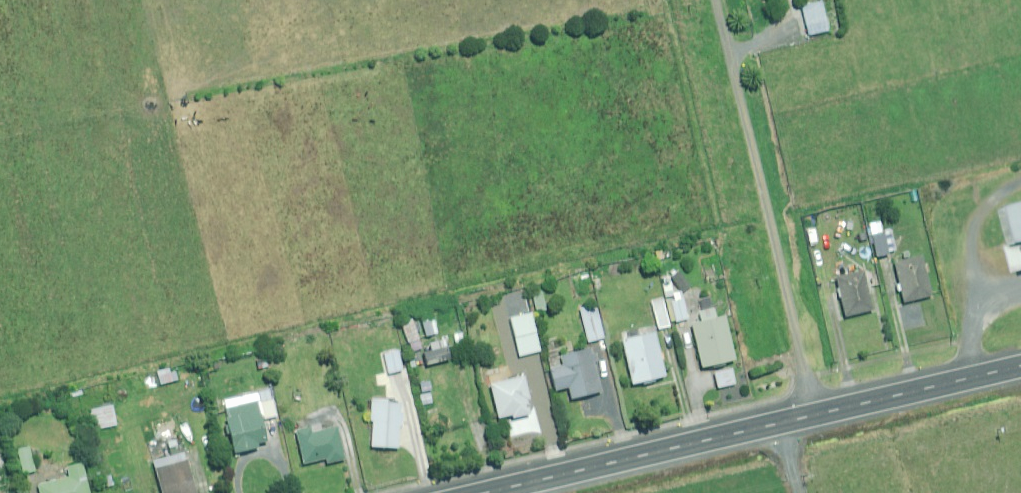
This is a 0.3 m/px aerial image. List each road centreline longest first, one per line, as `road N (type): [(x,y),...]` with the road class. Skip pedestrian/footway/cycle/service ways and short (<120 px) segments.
road 1 (residential): [(818,414),(719,0)]
road 2 (primary): [(492,492),(818,414)]
road 3 (primary): [(818,414),(1020,367)]

